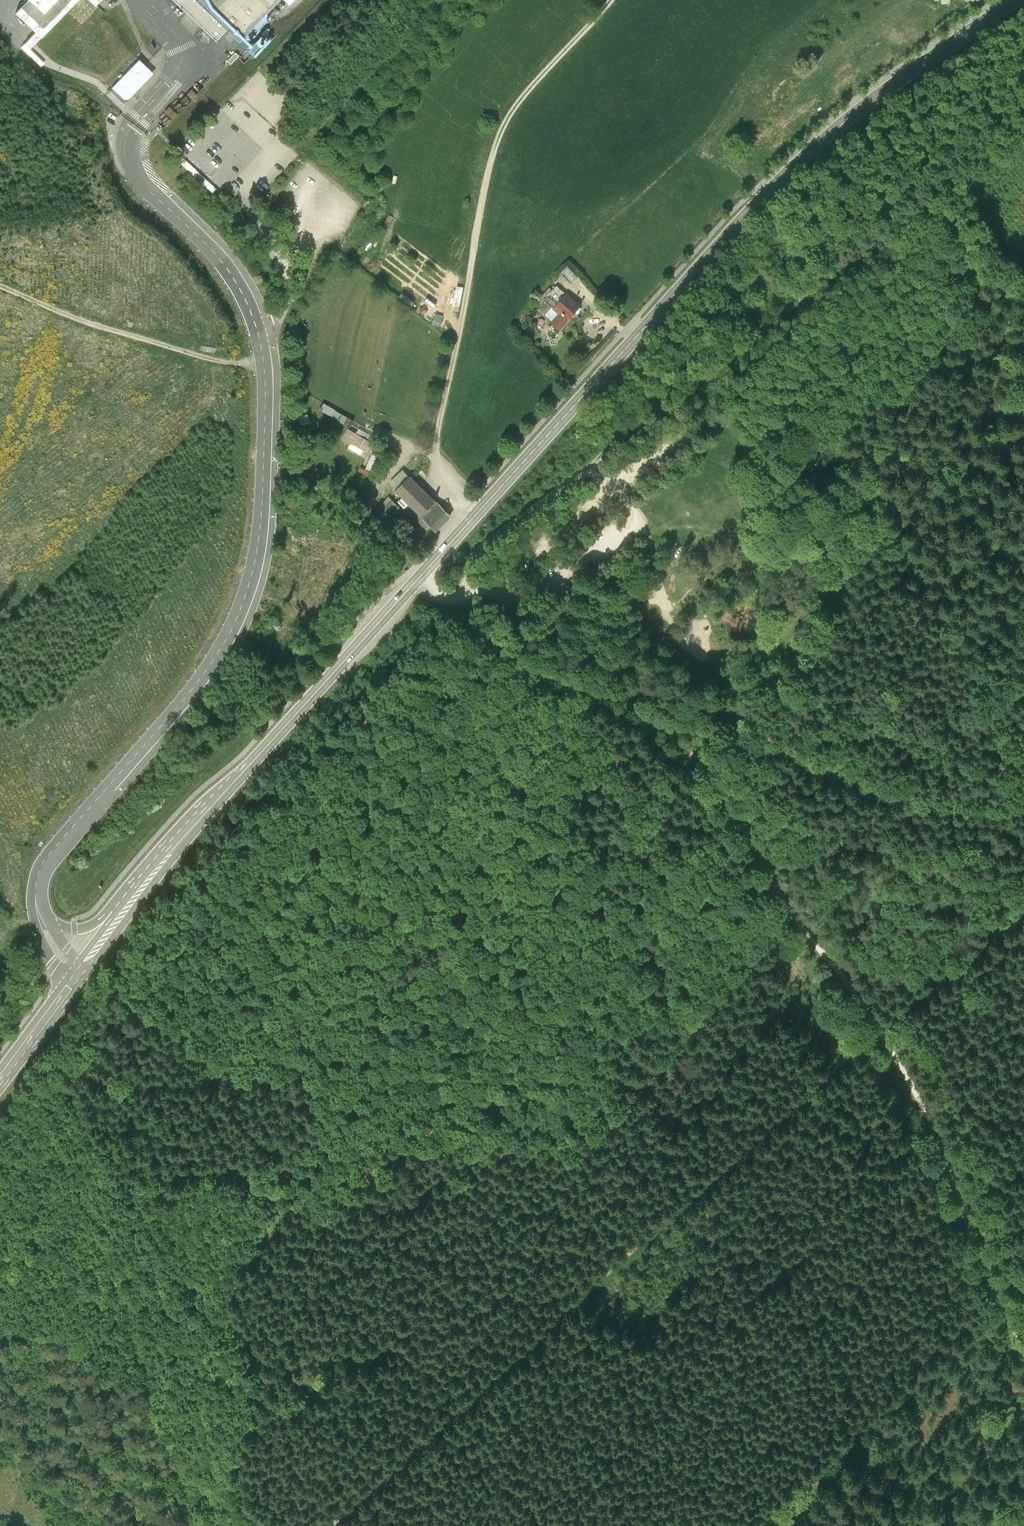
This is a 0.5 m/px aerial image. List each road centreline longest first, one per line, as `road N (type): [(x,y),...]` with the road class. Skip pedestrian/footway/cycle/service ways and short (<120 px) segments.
road 1 (secondary): [(1023,0),(780,185),(176,834),(116,916)]
road 2 (track): [(1023,1353),(918,1096),(838,969),(783,906),(708,771),(656,716),(509,652),(451,601)]
road 3 (track): [(902,1525),(874,1423),(797,1226),(748,1146),(329,1525)]
road 4 (unclassified): [(39,914),(40,868),(227,639),(253,574),(264,491),(264,364),(245,295),(131,166)]
road 5 (track): [(160,1234),(112,1154),(118,1134),(194,1044),(185,926),(191,903),(359,729),(421,693),(436,653),(491,639)]
road 6 (track): [(1023,133),(898,220),(477,548),(467,590)]
road 7 (track): [(478,510),(445,481),(436,447),(489,169),(523,98),(612,0)]
road 8 (track): [(656,716),(777,746),(890,791),(980,808),(1023,805)]
road 9 (track): [(276,1525),(249,1505),(242,1486),(245,1438),(267,1381),(264,1363),(251,1342),(209,1314),(160,1234)]
road 10 (track): [(264,364),(218,360),(98,327),(0,286)]
road 11 (track): [(420,579),(417,566),(347,505),(265,459)]
road 12 (track): [(160,1234),(27,1290)]
road 13 (secondary): [(76,970),(0,1075)]

